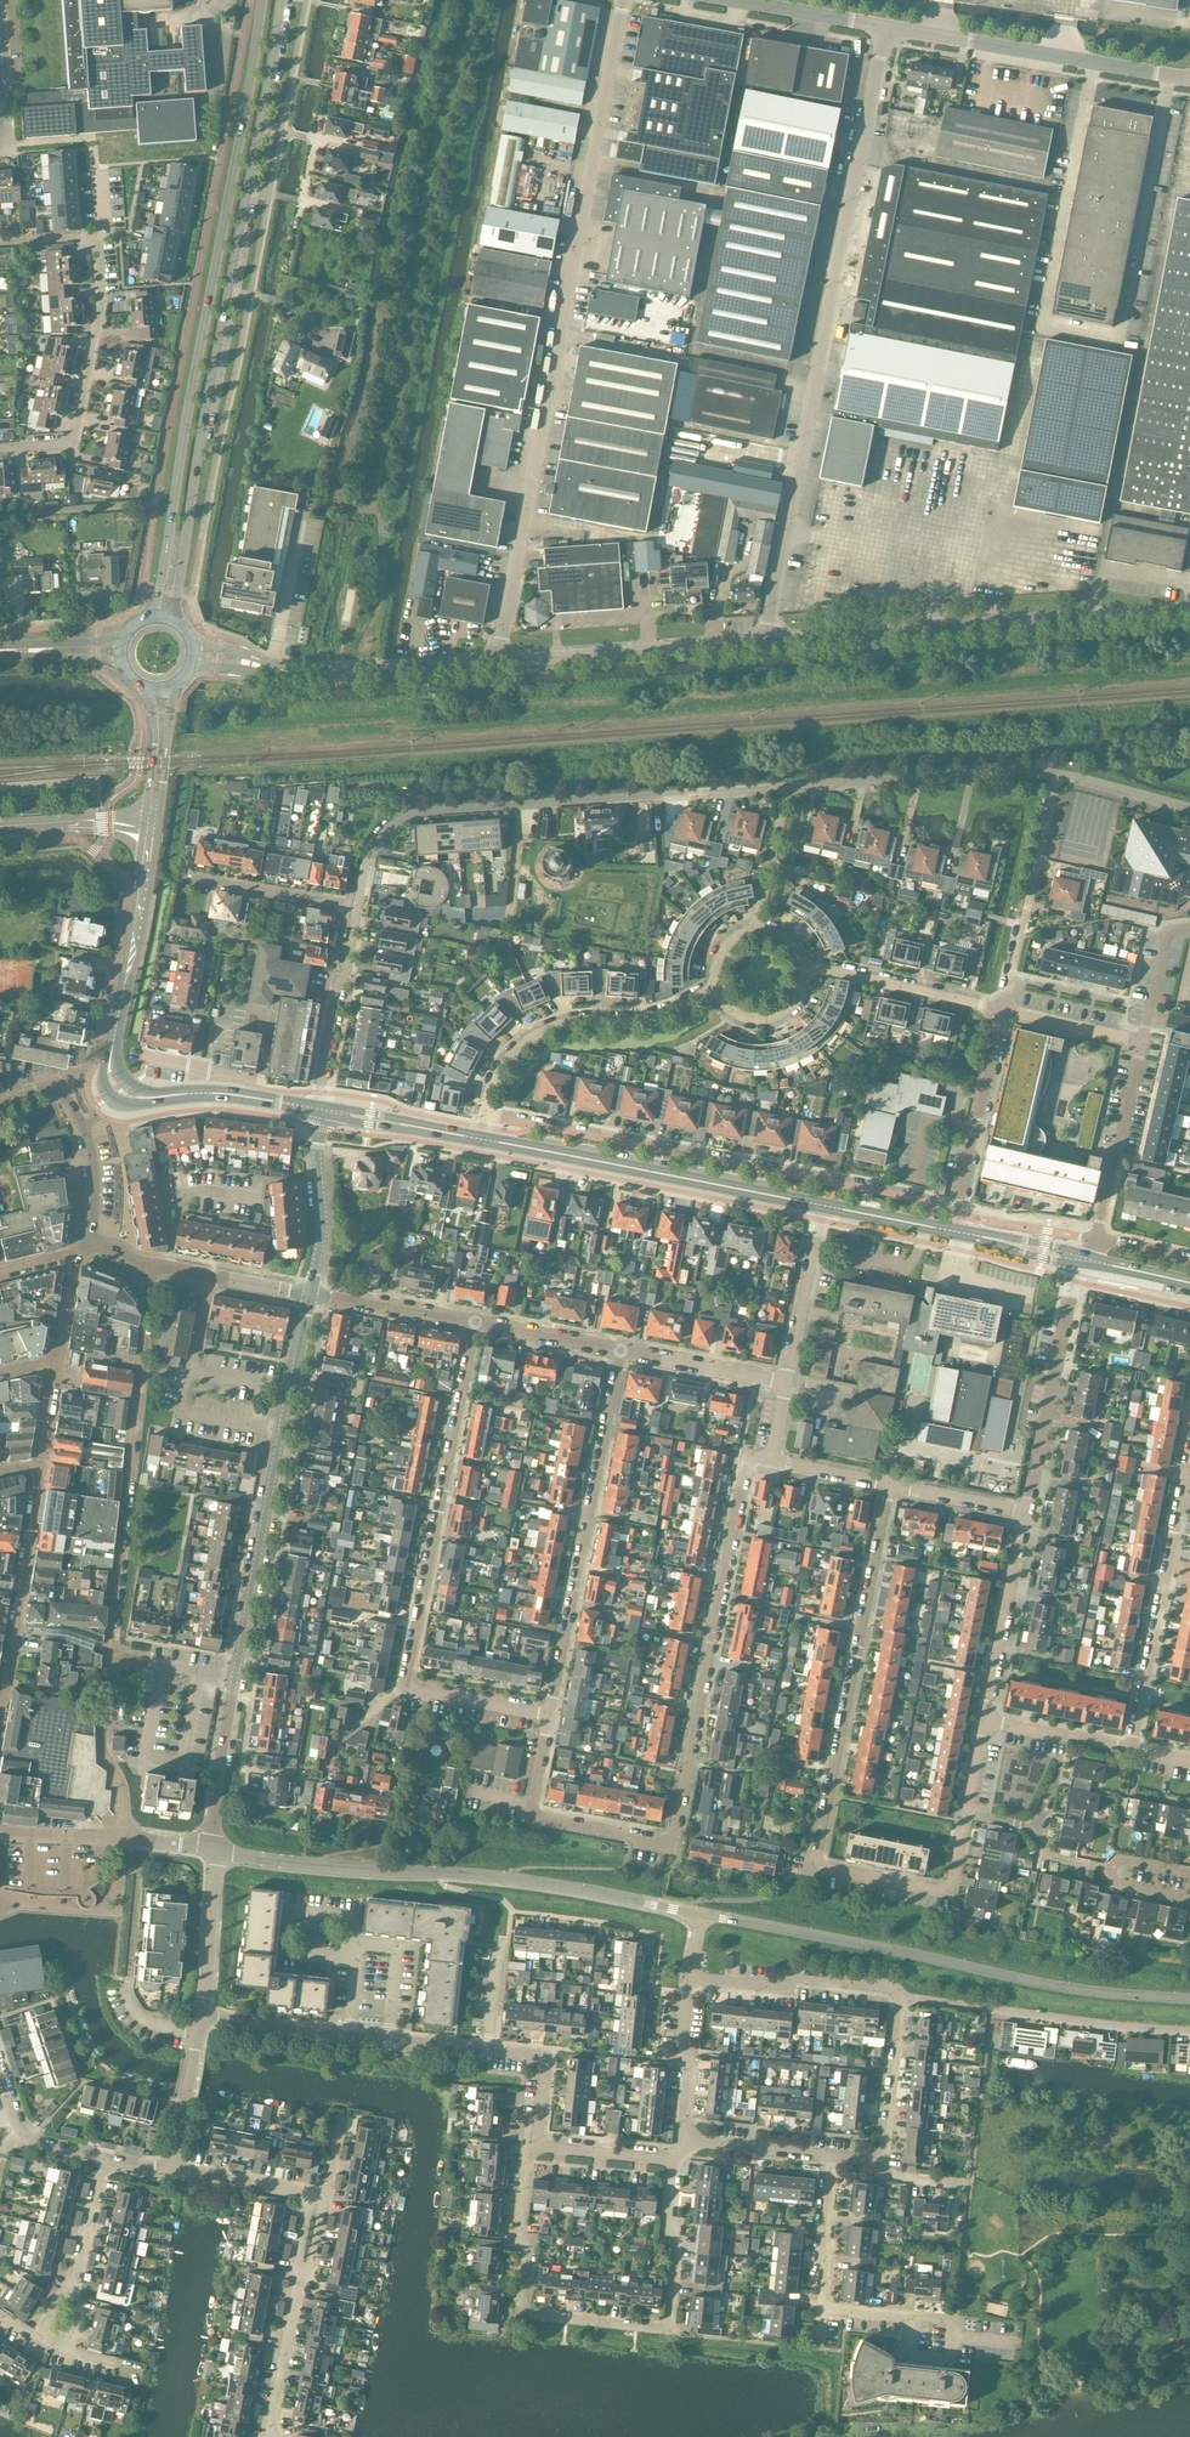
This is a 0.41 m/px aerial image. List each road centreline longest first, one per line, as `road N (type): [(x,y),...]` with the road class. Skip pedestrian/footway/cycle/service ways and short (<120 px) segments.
road 1 (unclassified): [(496,662),(624,0)]
road 2 (primary): [(263,0),(155,619)]
road 3 (unclassified): [(763,641),(886,29)]
road 4 (residential): [(550,1713),(406,1686),(477,1325)]
road 5 (unclassified): [(1189,1998),(1064,1988),(701,1915)]
road 6 (unclassified): [(701,1915),(506,1877),(331,1868),(213,1851)]
road 7 (residential): [(535,2144),(520,2238),(532,2243),(525,2313),(667,2327),(678,2245),(666,2214),(674,2159)]
road 8 (residential): [(955,1212),(484,1115)]
road 9 (primary): [(172,622),(248,188)]
road 10 (residential): [(669,1841),(749,1456),(772,1461)]
road 11 (residential): [(149,1263),(112,1655)]
road 12 (residential): [(234,1678),(312,1296)]
road 13 (residential): [(816,1869),(890,1487)]
road 14 (residential): [(550,1713),(621,1351)]
road 15 (primary): [(821,1205),(476,1138)]
road 16 (unclassified): [(763,641),(1090,619)]
road 17 (unclassified): [(1189,79),(886,29)]
road 18 (residential): [(1131,1748),(1189,1453)]
road 19 (residential): [(1189,2030),(899,1997)]
road 20 (residential): [(202,2016),(488,2050)]
road 21 (residential): [(484,1115),(495,1079),(533,1039),(574,1022),(640,1022),(718,989)]
road 22 (residential): [(0,449),(65,444),(77,431),(100,304),(96,238)]
road 23 (residential): [(786,786),(989,769),(1057,773)]
road 24 (unclassified): [(496,662),(763,641)]
road 25 (residential): [(524,805),(786,786)]
road 26 (residential): [(1025,1512),(1073,1281),(1088,1260)]
road 27 (residential): [(0,1705),(39,1484),(36,1466)]
road 28 (residential): [(1002,1009),(1057,773)]
road 29 (residential): [(669,1841),(534,1812),(550,1713)]
road 30 (residential): [(93,1247),(92,1155),(86,1127),(57,1082),(0,1107)]
road 31 (residential): [(359,908),(366,864),(396,821),(524,805)]
road 32 (residential): [(899,1997),(891,1985),(794,1975),(781,1985),(691,1978)]
road 33 (unclassified): [(279,670),(496,662)]
road 34 (residential): [(822,2308),(956,2321),(954,2338),(1019,2343)]
road 35 (primary): [(113,1043),(152,830)]
road 36 (residential): [(816,1869),(945,1889),(966,1812)]
road 37 (residential): [(985,1718),(1025,1512)]
road 38 (residential): [(955,1212),(1002,1009)]
road 39 (residential): [(359,908),(318,1109)]
road 40 (residential): [(1143,1042),(1096,1240)]
road 41 (residential): [(1002,1009),(811,966)]
road 42 (residential): [(312,1296),(325,1222),(318,1109)]
road 43 (residential): [(112,1655),(103,1743),(122,1785),(126,1837)]
road 44 (residential): [(787,1382),(821,1205)]
road 45 (residential): [(184,876),(359,908)]
road 46 (residential): [(213,1851),(234,1678)]
road 47 (residential): [(787,1382),(621,1351)]
road 48 (residential): [(477,1325),(312,1296)]
road 49 (residential): [(686,2141),(692,2059),(682,2047),(691,1978)]
road 50 (residential): [(149,1263),(312,1296)]
road 51 (residential): [(202,2016),(213,1851)]
road 52 (unclassified): [(886,29),(724,0)]
road 53 (residential): [(878,2158),(899,1997)]
road 54 (primary): [(476,1138),(318,1109)]
road 55 (residential): [(272,2436),(300,2280)]
road 56 (residential): [(279,670),(303,515)]
road 57 (residential): [(831,2156),(822,2308)]
road 58 (unclassified): [(0,827),(152,830)]
road 59 (residential): [(1131,1748),(985,1718)]
road 60 (residential): [(621,1351),(477,1325)]
road 61 (residential): [(686,2141),(831,2156)]
road 62 (residential): [(1143,1042),(1002,1009)]
road 63 (unclassified): [(1090,619),(1101,565),(1189,582)]
road 64 (residential): [(755,924),(786,786)]
road 65 (primary): [(152,830),(170,690)]
road 66 (residential): [(535,2144),(674,2159)]
road 67 (primary): [(150,691),(152,830)]
road 68 (residential): [(1025,1512),(890,1487)]
road 69 (residential): [(718,989),(737,1013),(769,1020),(799,1004),(811,966)]
road 70 (residential): [(174,2167),(198,2032)]
road 71 (residential): [(488,2050),(539,2059),(535,2144)]
road 72 (residential): [(174,2167),(308,2193)]
road 73 (residential): [(1057,773),(1189,807)]
road 74 (residential): [(1143,1042),(1168,932),(1189,928)]
road 75 (primary): [(952,1231),(821,1205)]
road 76 (primary): [(261,128),(280,0)]
road 77 (primary): [(964,1233),(1043,1259),(1088,1260)]
road 78 (primary): [(1088,1260),(1035,1242),(964,1233)]
road 79 (residential): [(126,1837),(1,1832)]
road 80 (residential): [(234,1678),(112,1655)]
road 81 (primary): [(318,1109),(198,1093)]
road 82 (residential): [(890,1487),(772,1461)]
road 83 (primary): [(113,1043),(103,1070),(111,1097),(131,1106),(170,1096)]

